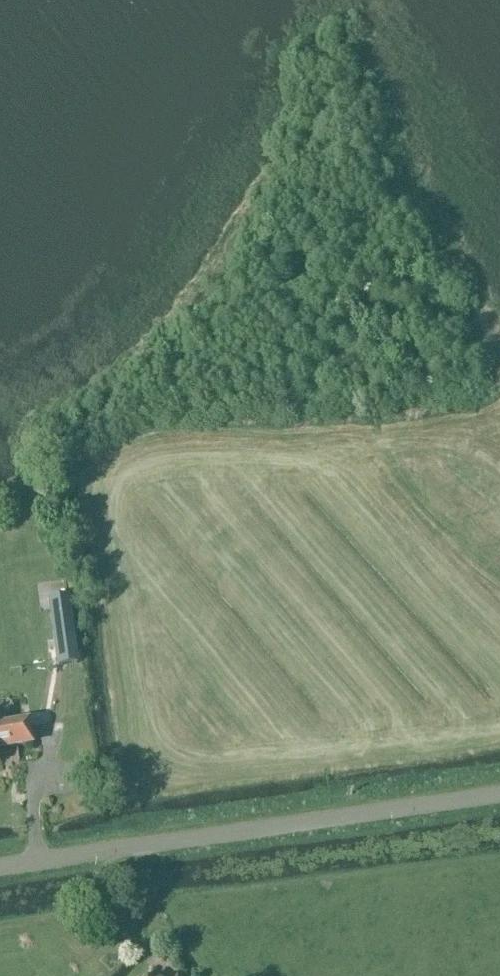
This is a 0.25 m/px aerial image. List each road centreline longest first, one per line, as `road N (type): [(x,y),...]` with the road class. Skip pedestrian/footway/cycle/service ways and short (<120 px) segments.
road 1 (tertiary): [(0,869),(499,796)]

